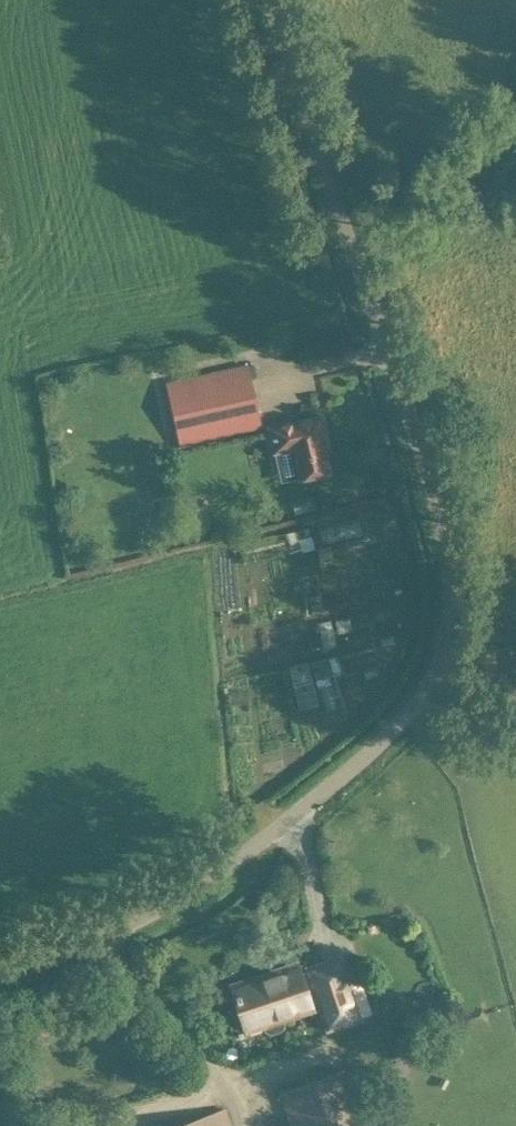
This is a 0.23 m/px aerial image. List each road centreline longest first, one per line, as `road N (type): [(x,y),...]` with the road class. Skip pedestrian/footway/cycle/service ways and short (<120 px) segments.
road 1 (unclassified): [(0,979),(107,938),(234,862),(397,728),(447,653),(440,521),(276,0)]

